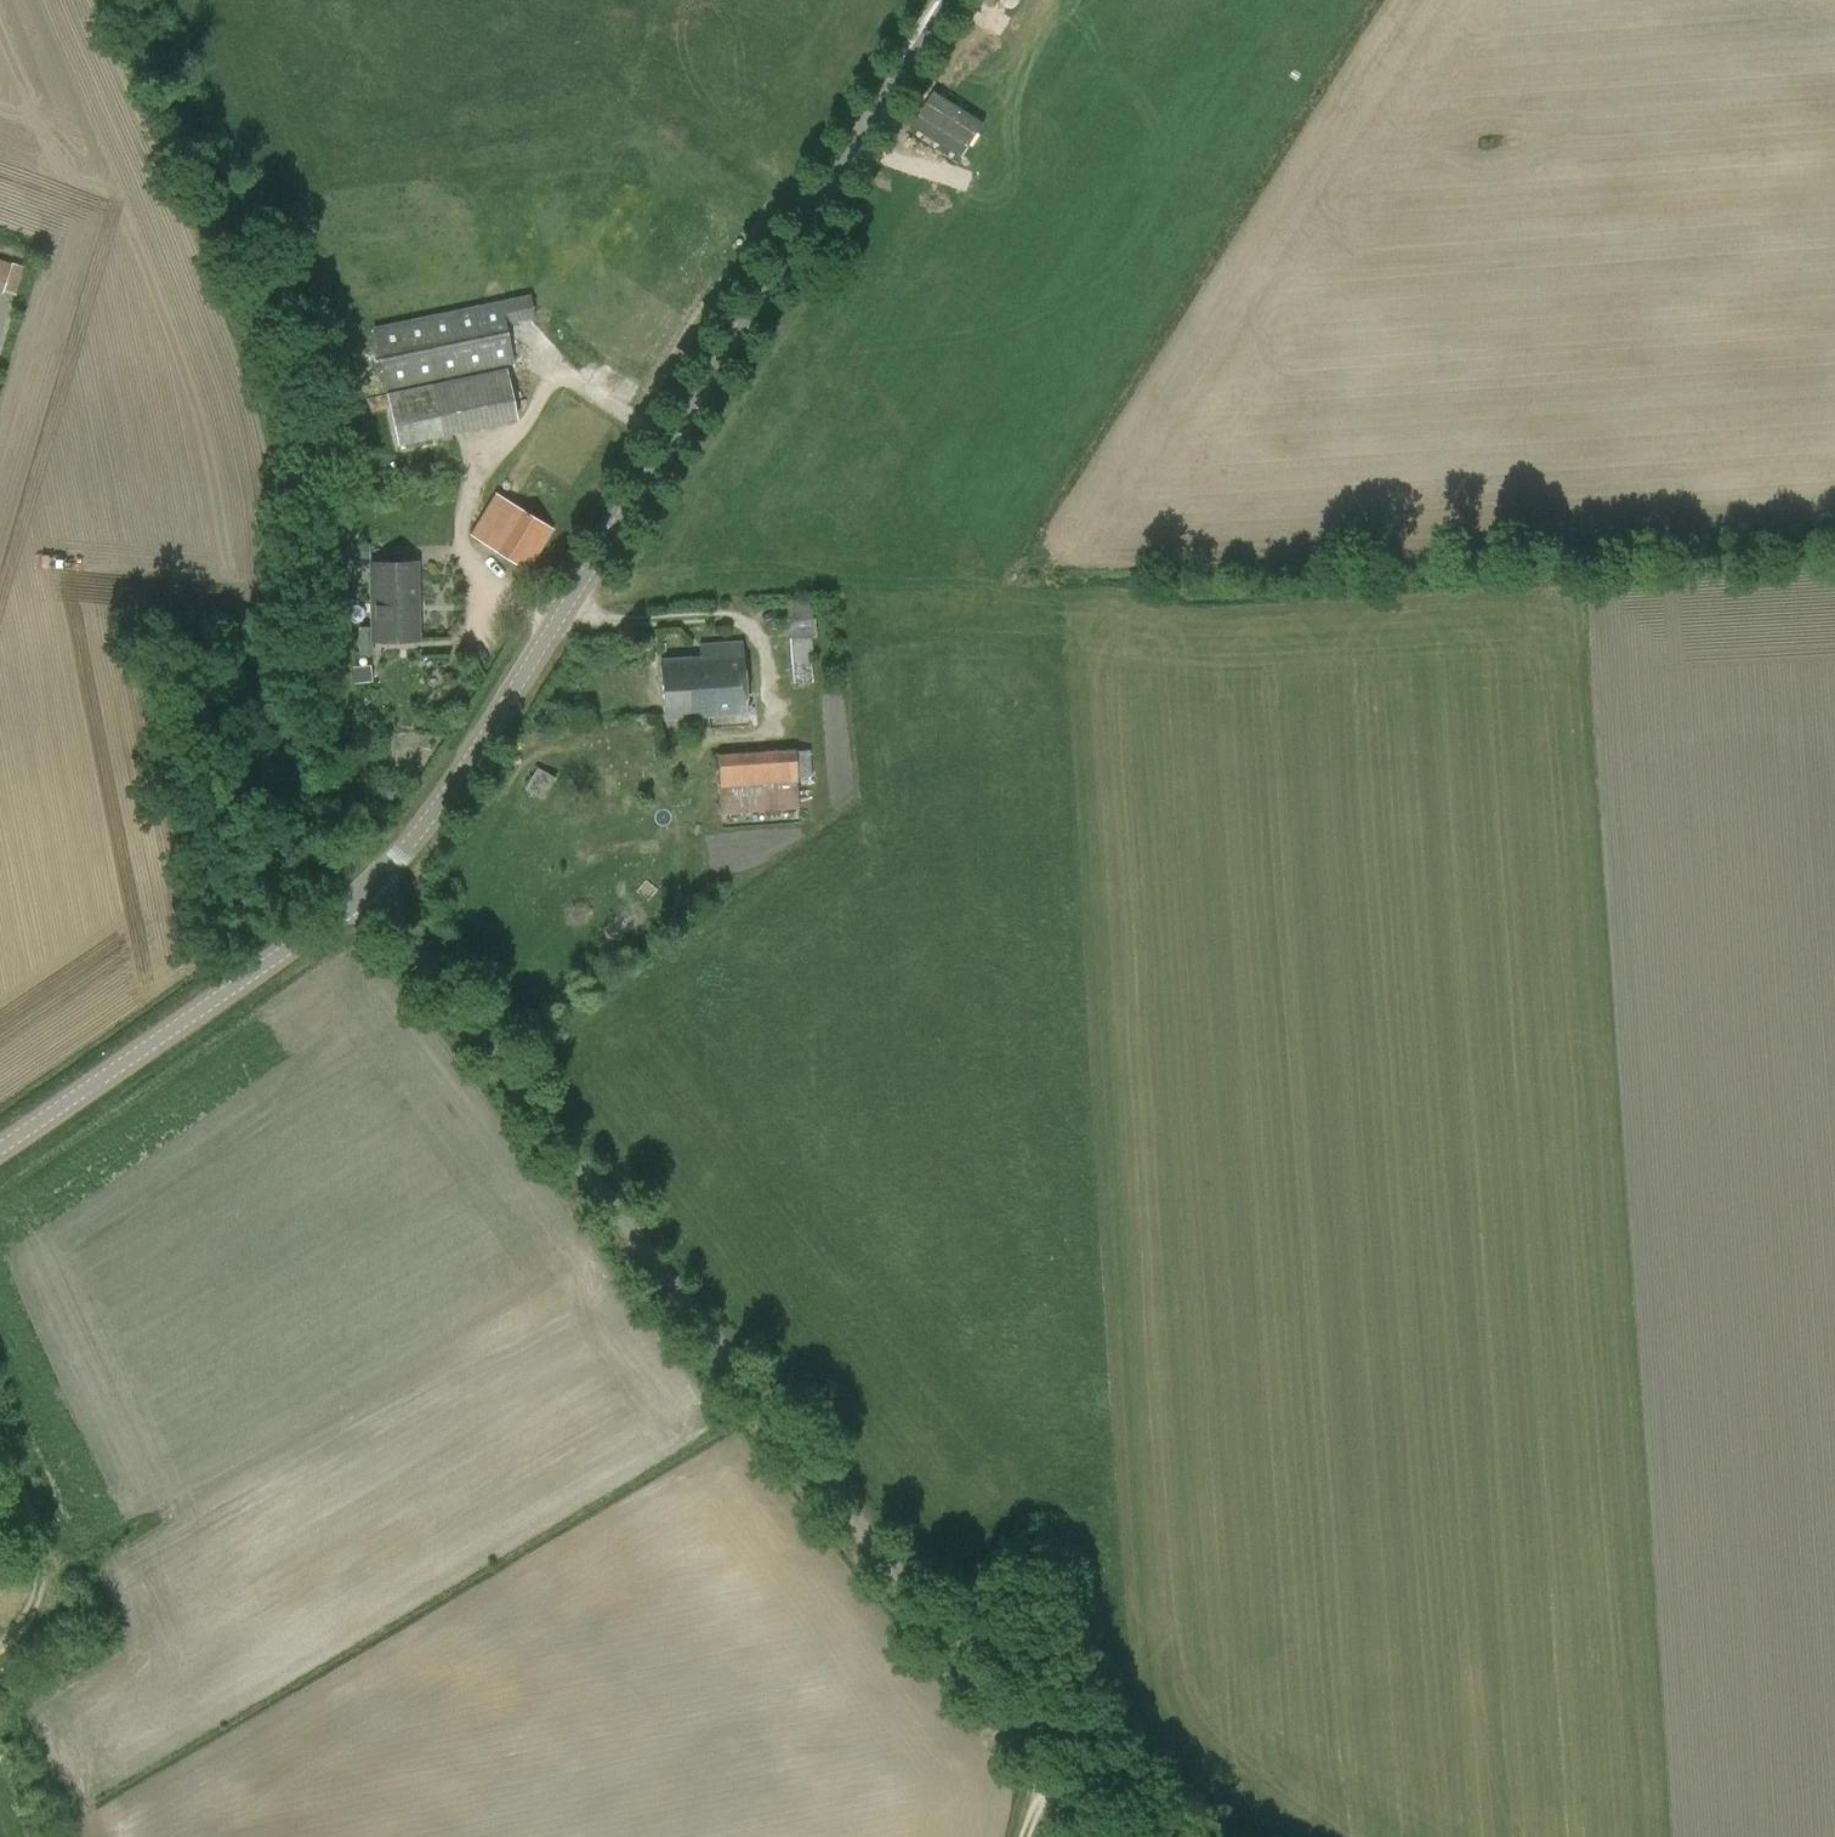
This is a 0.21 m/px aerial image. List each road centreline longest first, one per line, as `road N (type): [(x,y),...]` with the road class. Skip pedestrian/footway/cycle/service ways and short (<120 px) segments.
road 1 (unclassified): [(1103,1836),(365,887)]
road 2 (tertiary): [(365,887),(429,820),(948,0)]
road 3 (track): [(365,887),(330,481),(138,0)]
road 4 (tertiary): [(0,1146),(365,887)]

